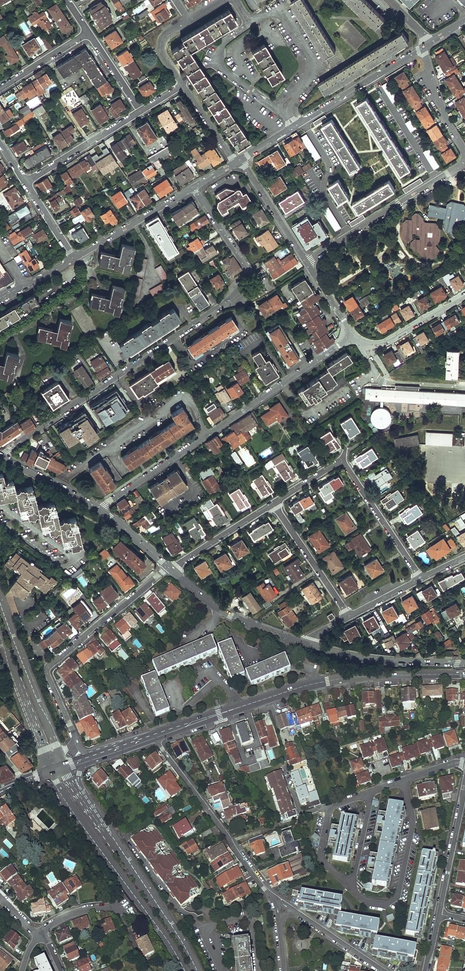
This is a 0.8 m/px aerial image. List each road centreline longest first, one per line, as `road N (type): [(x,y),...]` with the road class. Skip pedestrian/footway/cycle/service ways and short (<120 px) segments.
road 1 (residential): [(3,457),(243,291),(246,267),(193,188)]
road 2 (residential): [(76,739),(48,668),(169,568)]
road 3 (residential): [(274,505),(343,460),(421,579)]
road 4 (secondary): [(464,674),(350,677),(246,705)]
road 5 (residential): [(99,509),(282,384)]
road 6 (residential): [(425,47),(241,160)]
road 7 (secondary): [(197,970),(80,797)]
road 8 (residential): [(155,736),(274,898)]
road 9 (secondary): [(72,806),(185,970)]
road 10 (residential): [(306,262),(464,164)]
road 11 (residential): [(349,886),(368,902),(396,897),(412,822),(404,781)]
road 12 (secondary): [(59,756),(0,601)]
road 13 (tertiary): [(310,646),(231,616),(169,568)]
road 14 (tertiary): [(464,664),(376,660),(310,646)]
road 15 (secondary): [(0,635),(52,770)]
road 16 (residential): [(193,188),(74,259)]
road 17 (residential): [(25,183),(140,111)]
road 18 (residential): [(274,505),(348,617)]
road 19 (residential): [(439,914),(464,785)]
road 20 (residential): [(367,794),(330,808),(320,853),(349,886)]
road 21 (residential): [(464,295),(386,342),(353,335)]
road 22 (residential): [(169,568),(274,505)]
road 23 (residential): [(306,262),(241,160)]

